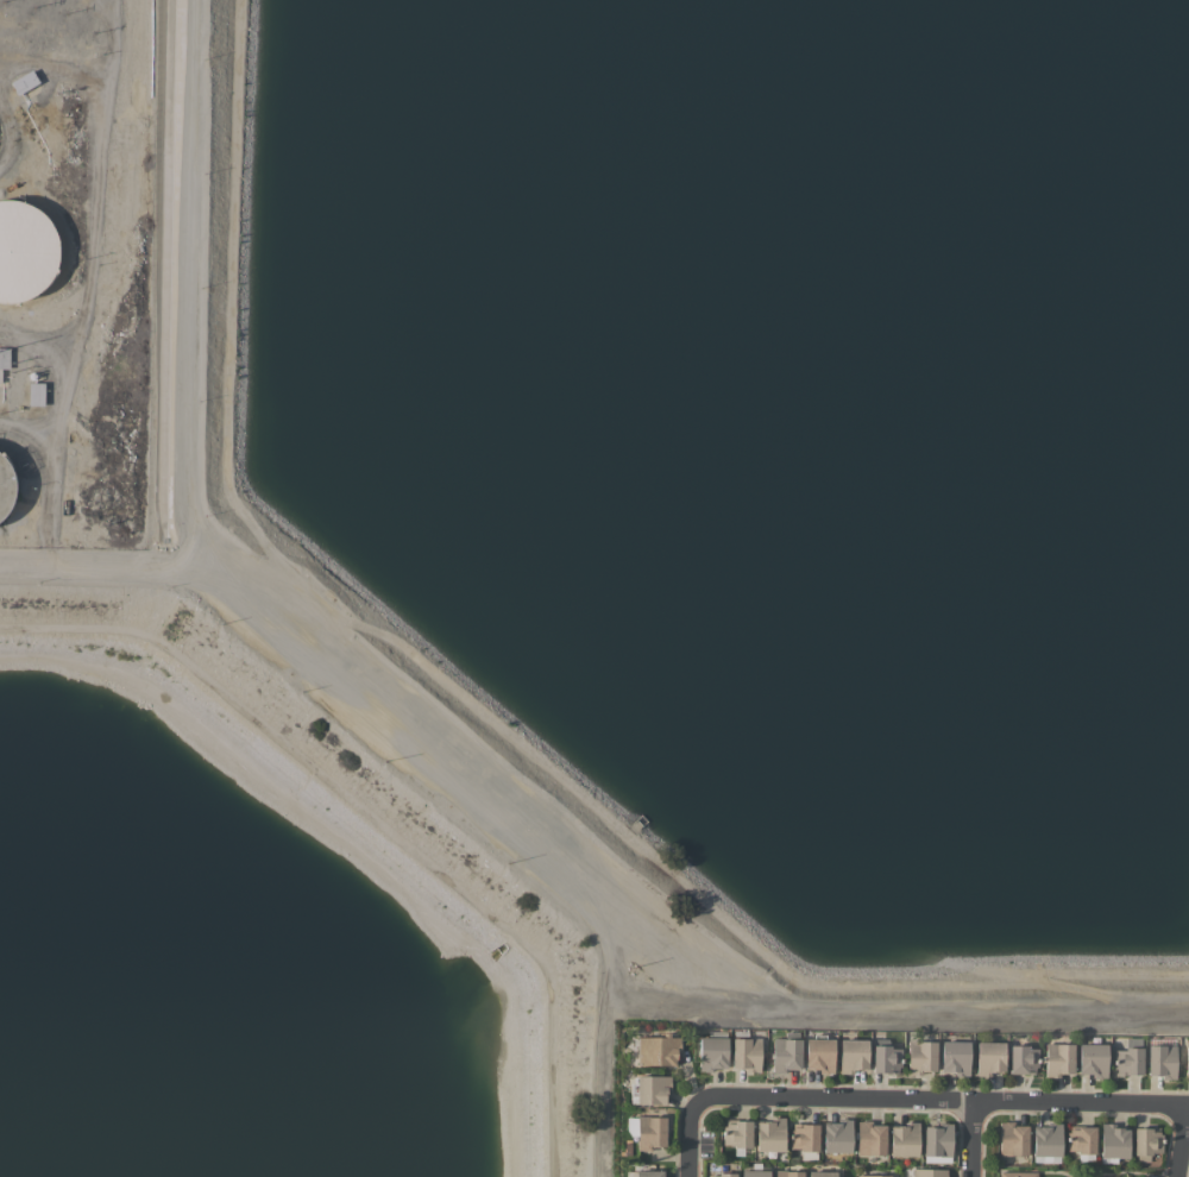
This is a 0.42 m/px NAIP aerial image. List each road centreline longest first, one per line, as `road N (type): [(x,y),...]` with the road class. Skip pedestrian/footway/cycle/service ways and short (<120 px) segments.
road 1 (residential): [(696,1101),(715,1094),(1188,1102)]

